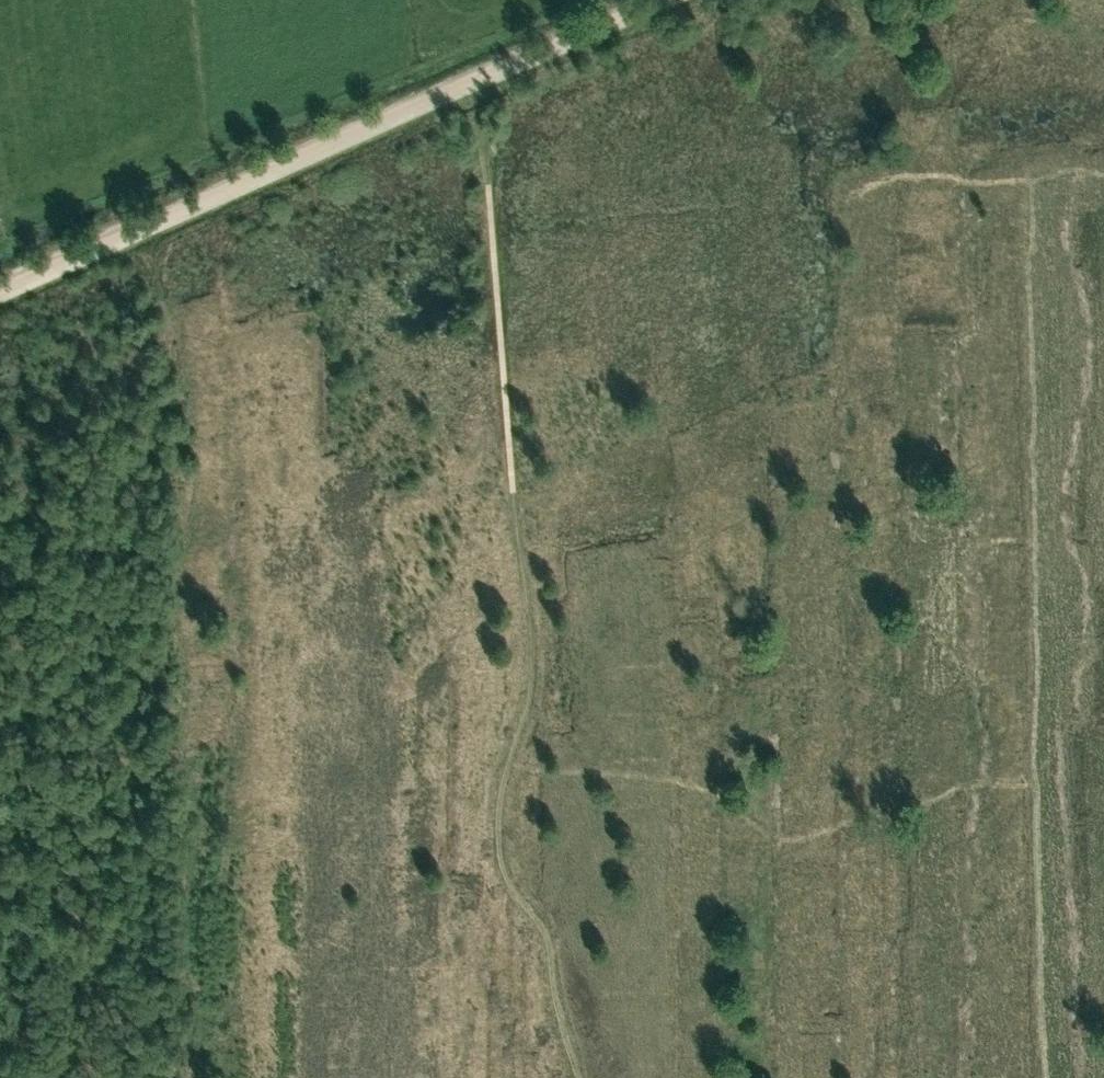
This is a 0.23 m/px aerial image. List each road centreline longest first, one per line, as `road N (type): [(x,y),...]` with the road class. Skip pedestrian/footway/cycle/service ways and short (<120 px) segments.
road 1 (track): [(478,76),(0,284)]
road 2 (track): [(648,0),(478,76)]

